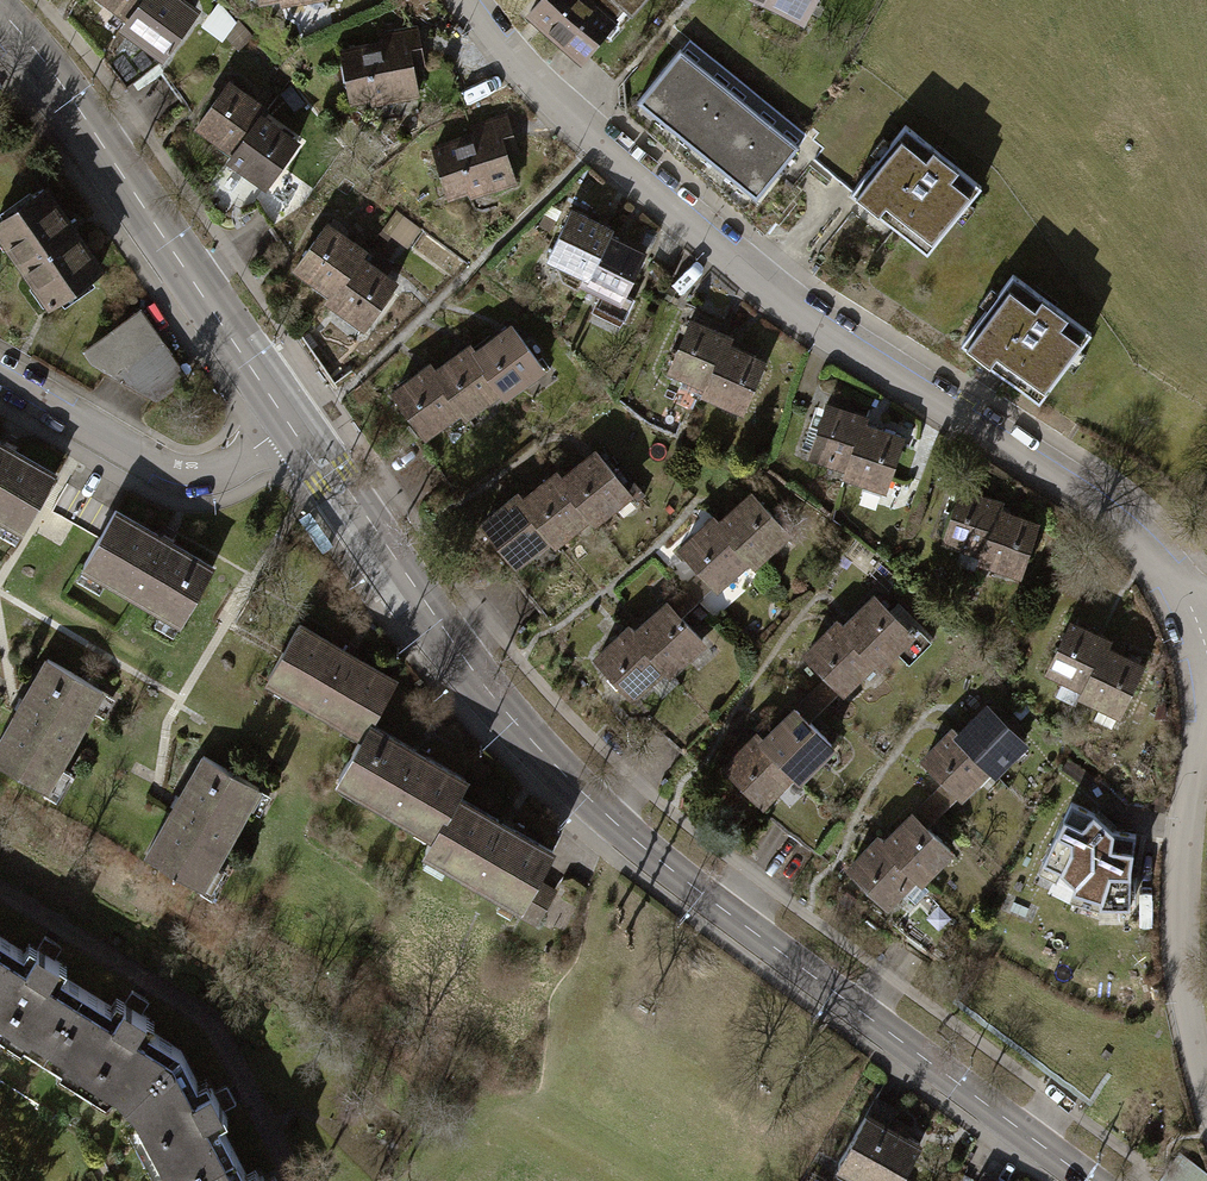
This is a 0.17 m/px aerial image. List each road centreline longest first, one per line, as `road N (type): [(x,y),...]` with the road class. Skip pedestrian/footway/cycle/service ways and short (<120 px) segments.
road 1 (tertiary): [(1089,1180),(591,806),(527,741),(293,430)]
road 2 (residential): [(1200,642),(1186,600),(1127,525),(1074,484),(762,289),(559,111),(465,0)]
road 3 (tertiary): [(293,430),(121,175),(0,21)]
road 4 (residential): [(1206,1086),(1176,941),(1181,845),(1205,702),(1200,642)]
road 5 (residential): [(0,378),(180,478),(236,465),(293,430)]

